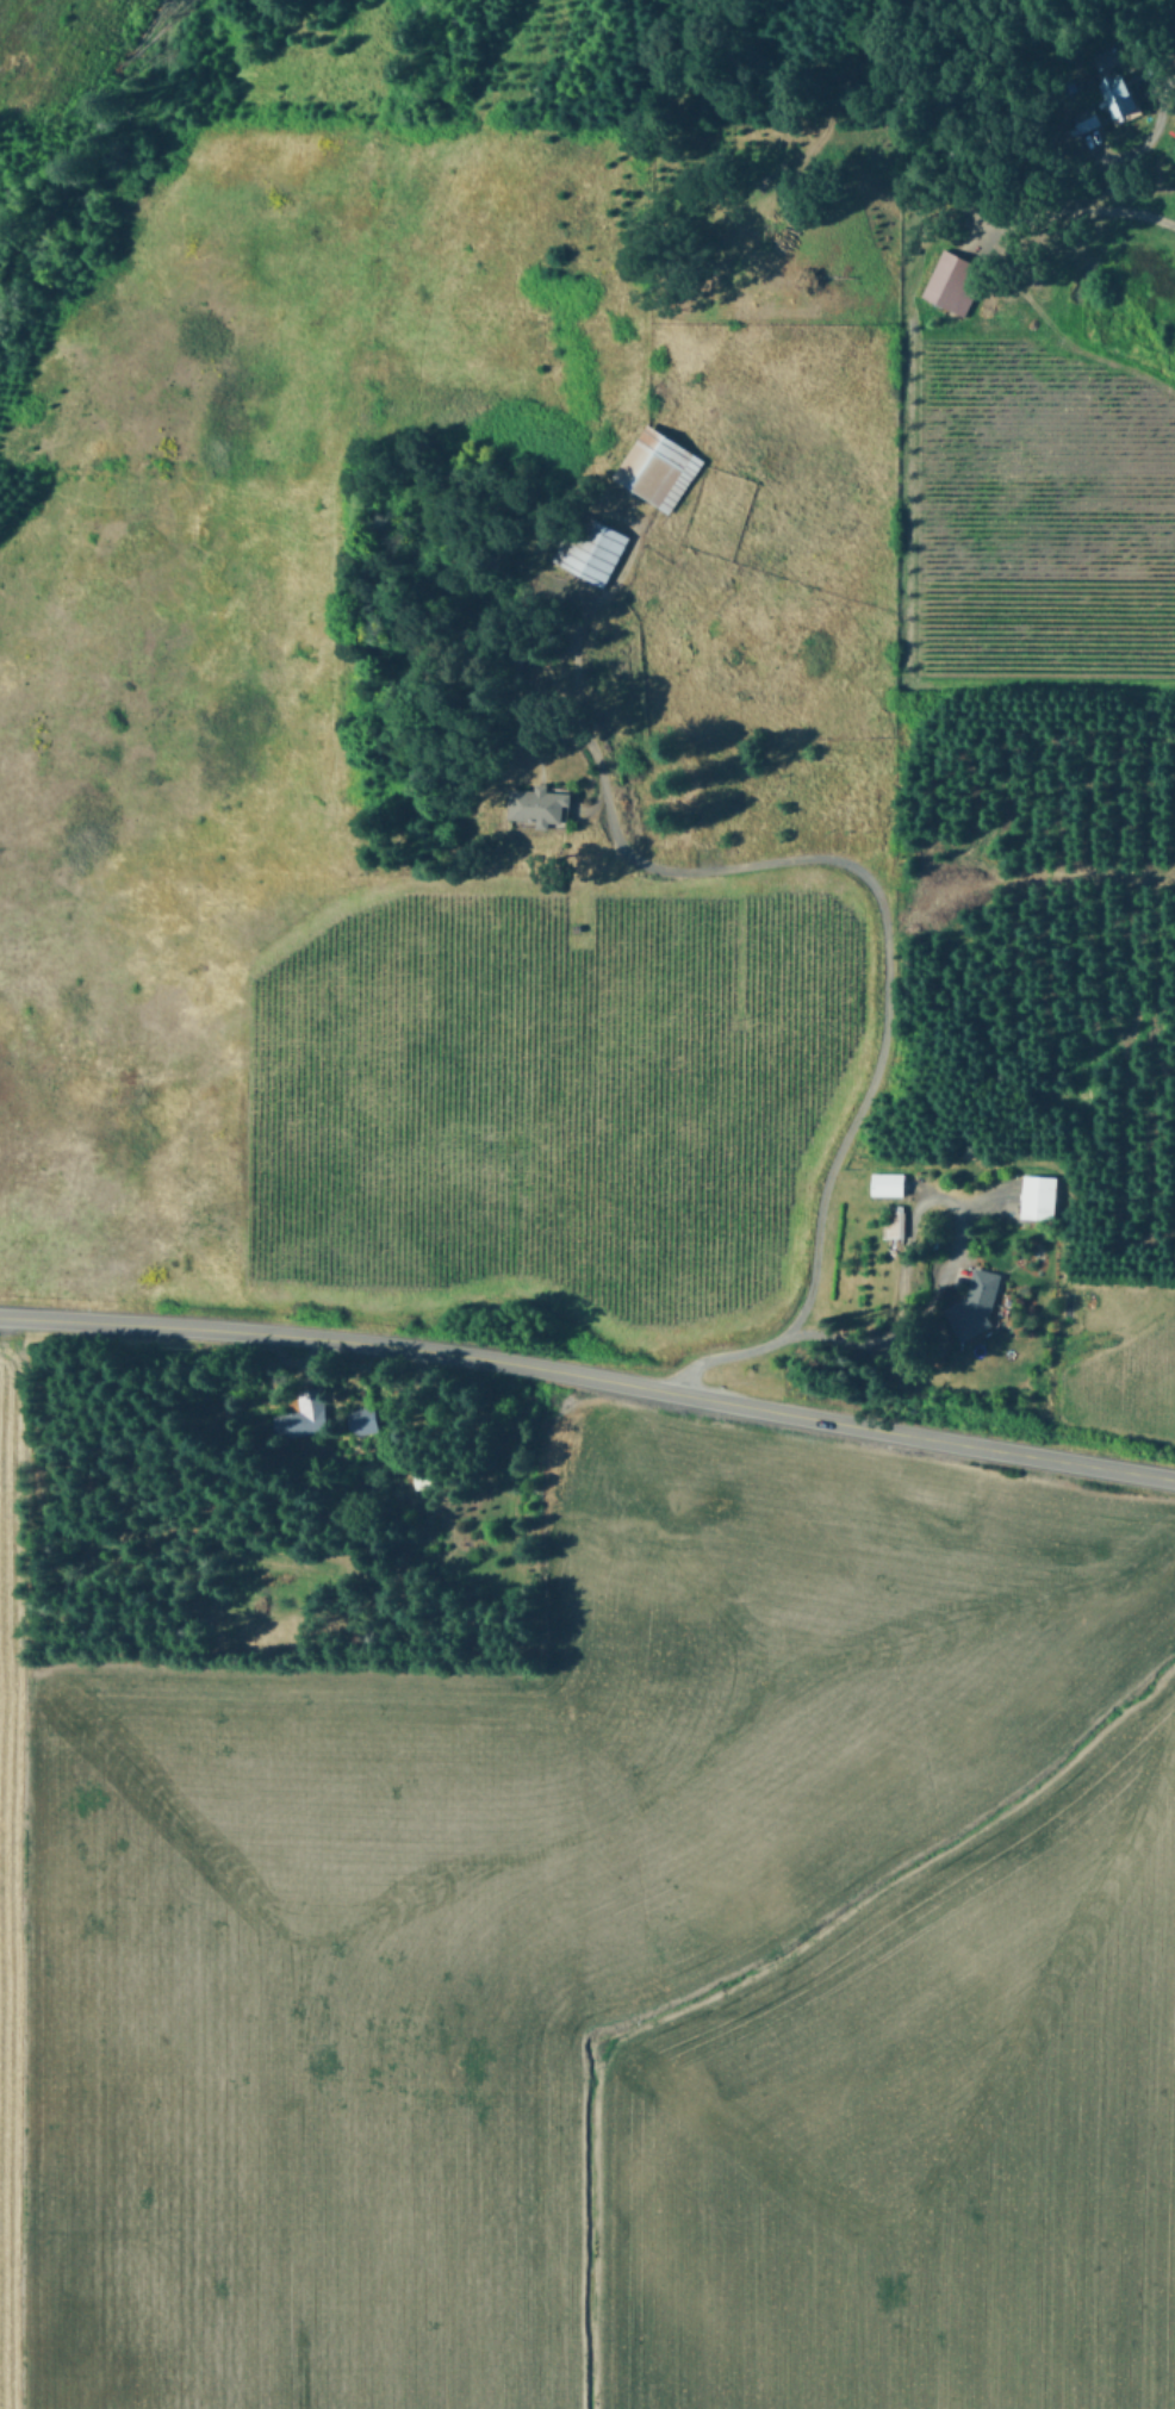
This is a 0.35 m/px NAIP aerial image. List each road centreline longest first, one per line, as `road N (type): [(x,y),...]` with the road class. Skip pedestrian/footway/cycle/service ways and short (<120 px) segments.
road 1 (secondary): [(1174,1480),(440,1352),(0,1316)]

